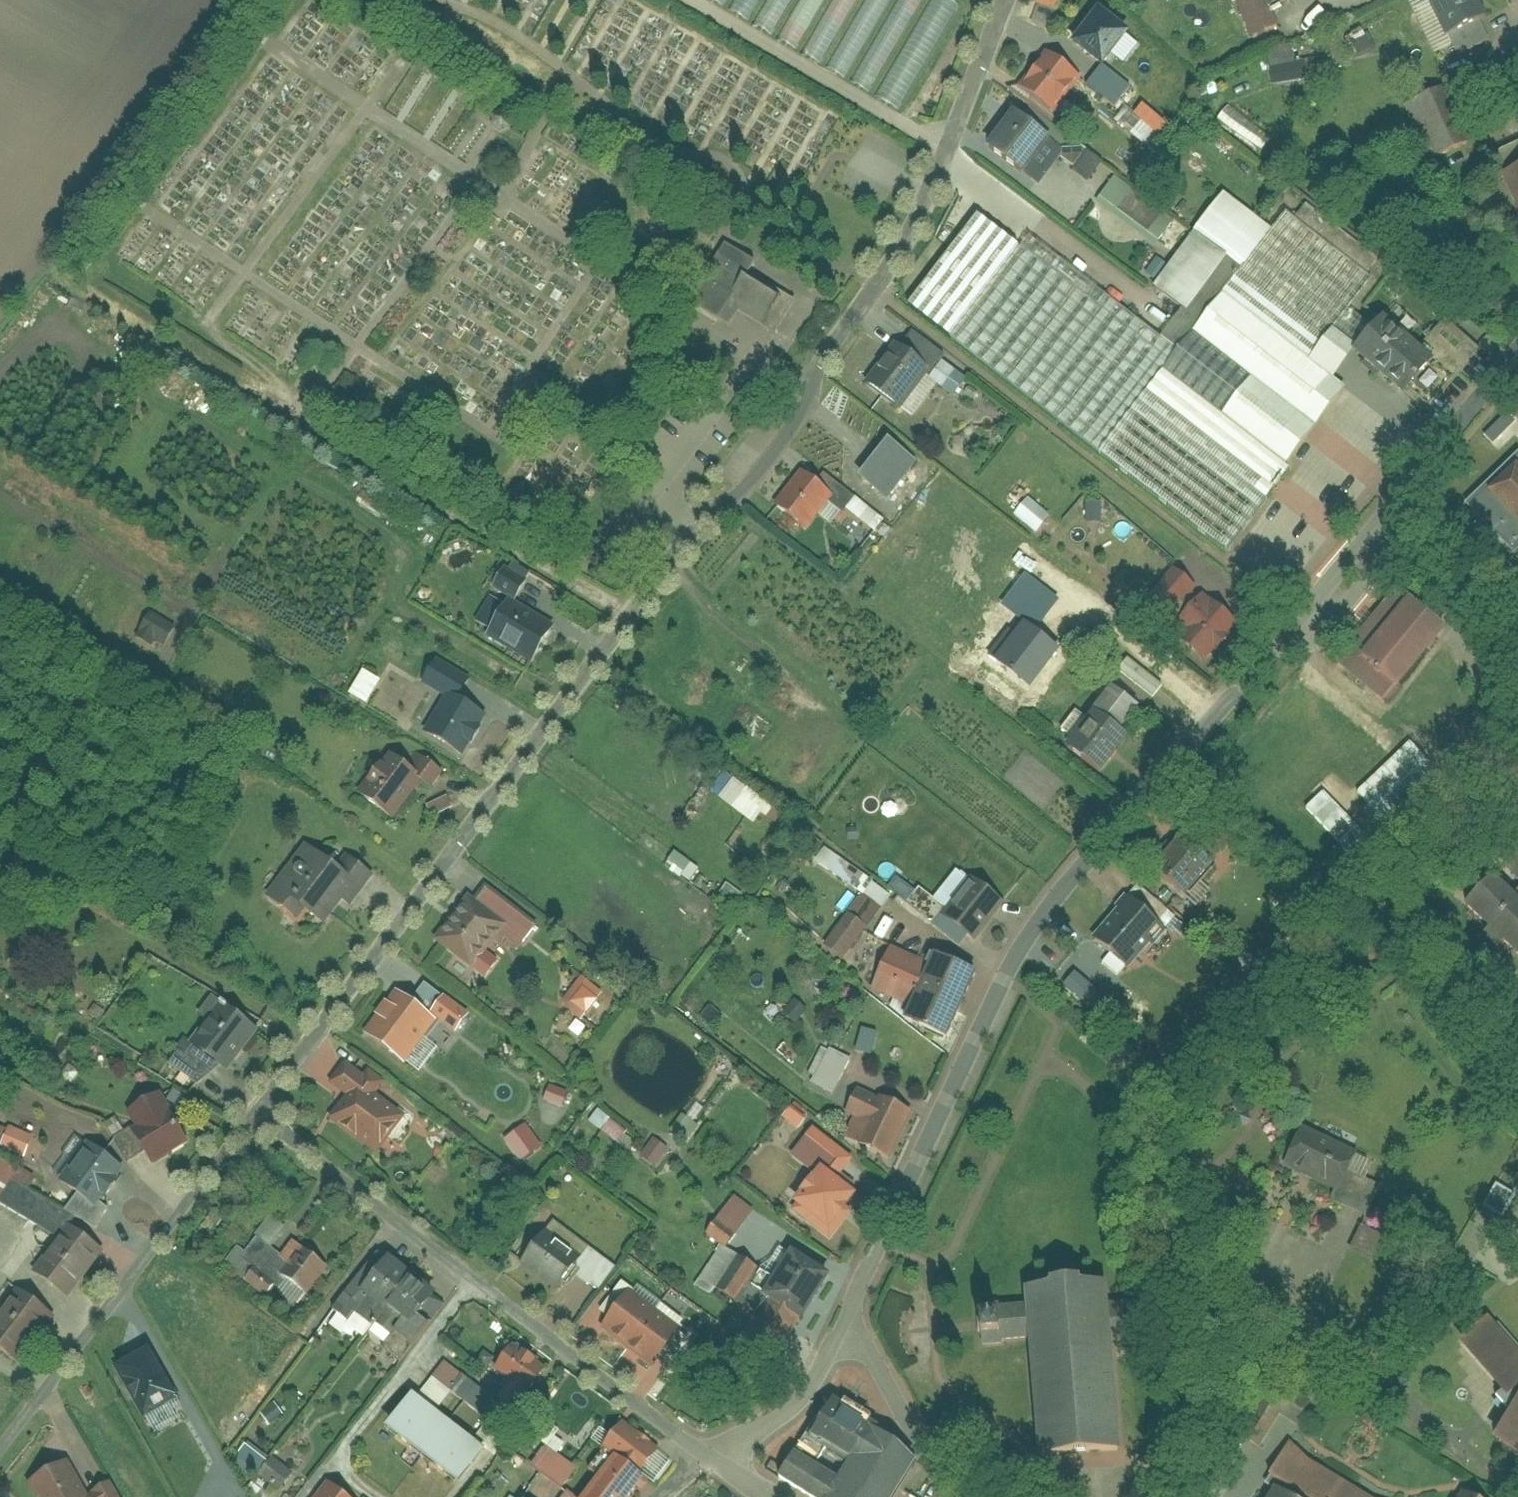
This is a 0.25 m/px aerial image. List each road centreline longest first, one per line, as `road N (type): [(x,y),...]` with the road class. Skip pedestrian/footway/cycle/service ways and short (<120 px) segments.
road 1 (residential): [(246,1106),(451,859),(700,524),(735,498),(803,411),(821,368),(879,293),(934,181),(1003,0)]
road 2 (residential): [(1517,341),(1038,929),(846,1317)]
road 3 (residential): [(704,1457),(246,1106)]
road 4 (residential): [(0,1443),(246,1106)]
road 5 (residential): [(959,1496),(846,1317)]
road 6 (residential): [(846,1317),(806,1386),(765,1424),(704,1457)]

